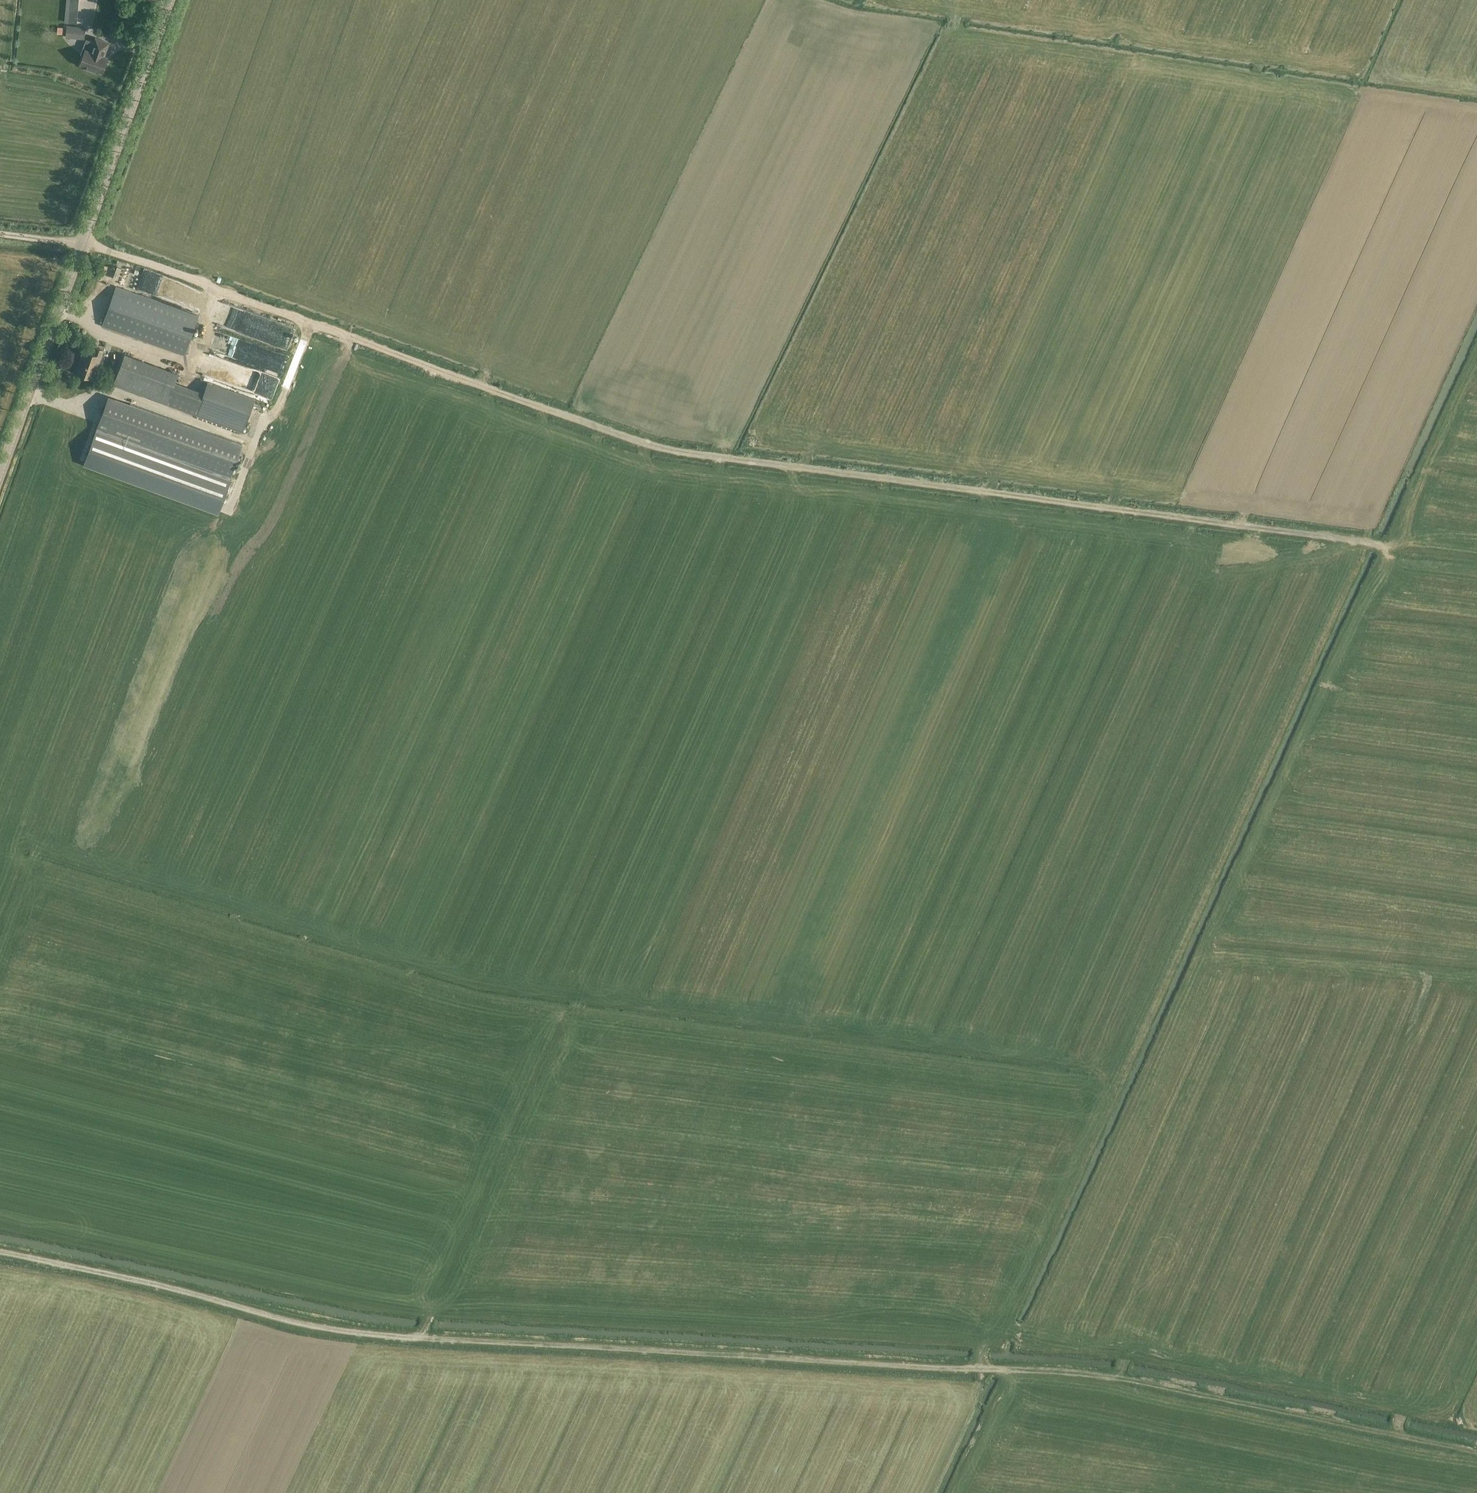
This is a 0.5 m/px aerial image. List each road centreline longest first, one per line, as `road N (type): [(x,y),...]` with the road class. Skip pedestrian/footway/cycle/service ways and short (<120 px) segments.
road 1 (track): [(1476,1447),(1161,1381),(1081,1373),(321,1327),(0,1254)]
road 2 (track): [(1383,545),(655,446),(82,241)]
road 3 (tertiary): [(0,473),(170,0)]

